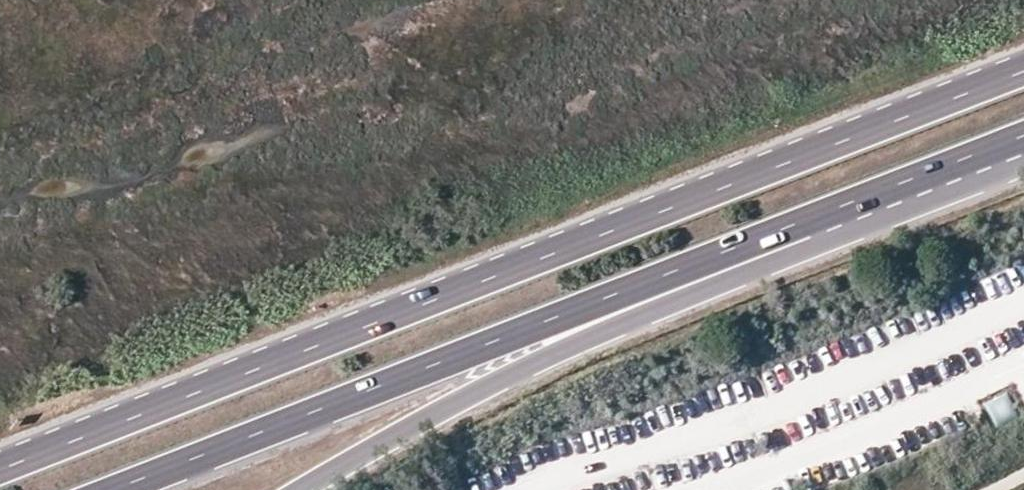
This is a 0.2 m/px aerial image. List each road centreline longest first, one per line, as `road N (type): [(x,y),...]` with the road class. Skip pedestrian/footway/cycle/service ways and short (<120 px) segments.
road 1 (trunk): [(1023,71),(0,468)]
road 2 (trunk): [(119,489),(1023,137)]
road 3 (trunk): [(299,489),(509,376),(739,275),(1023,165)]

